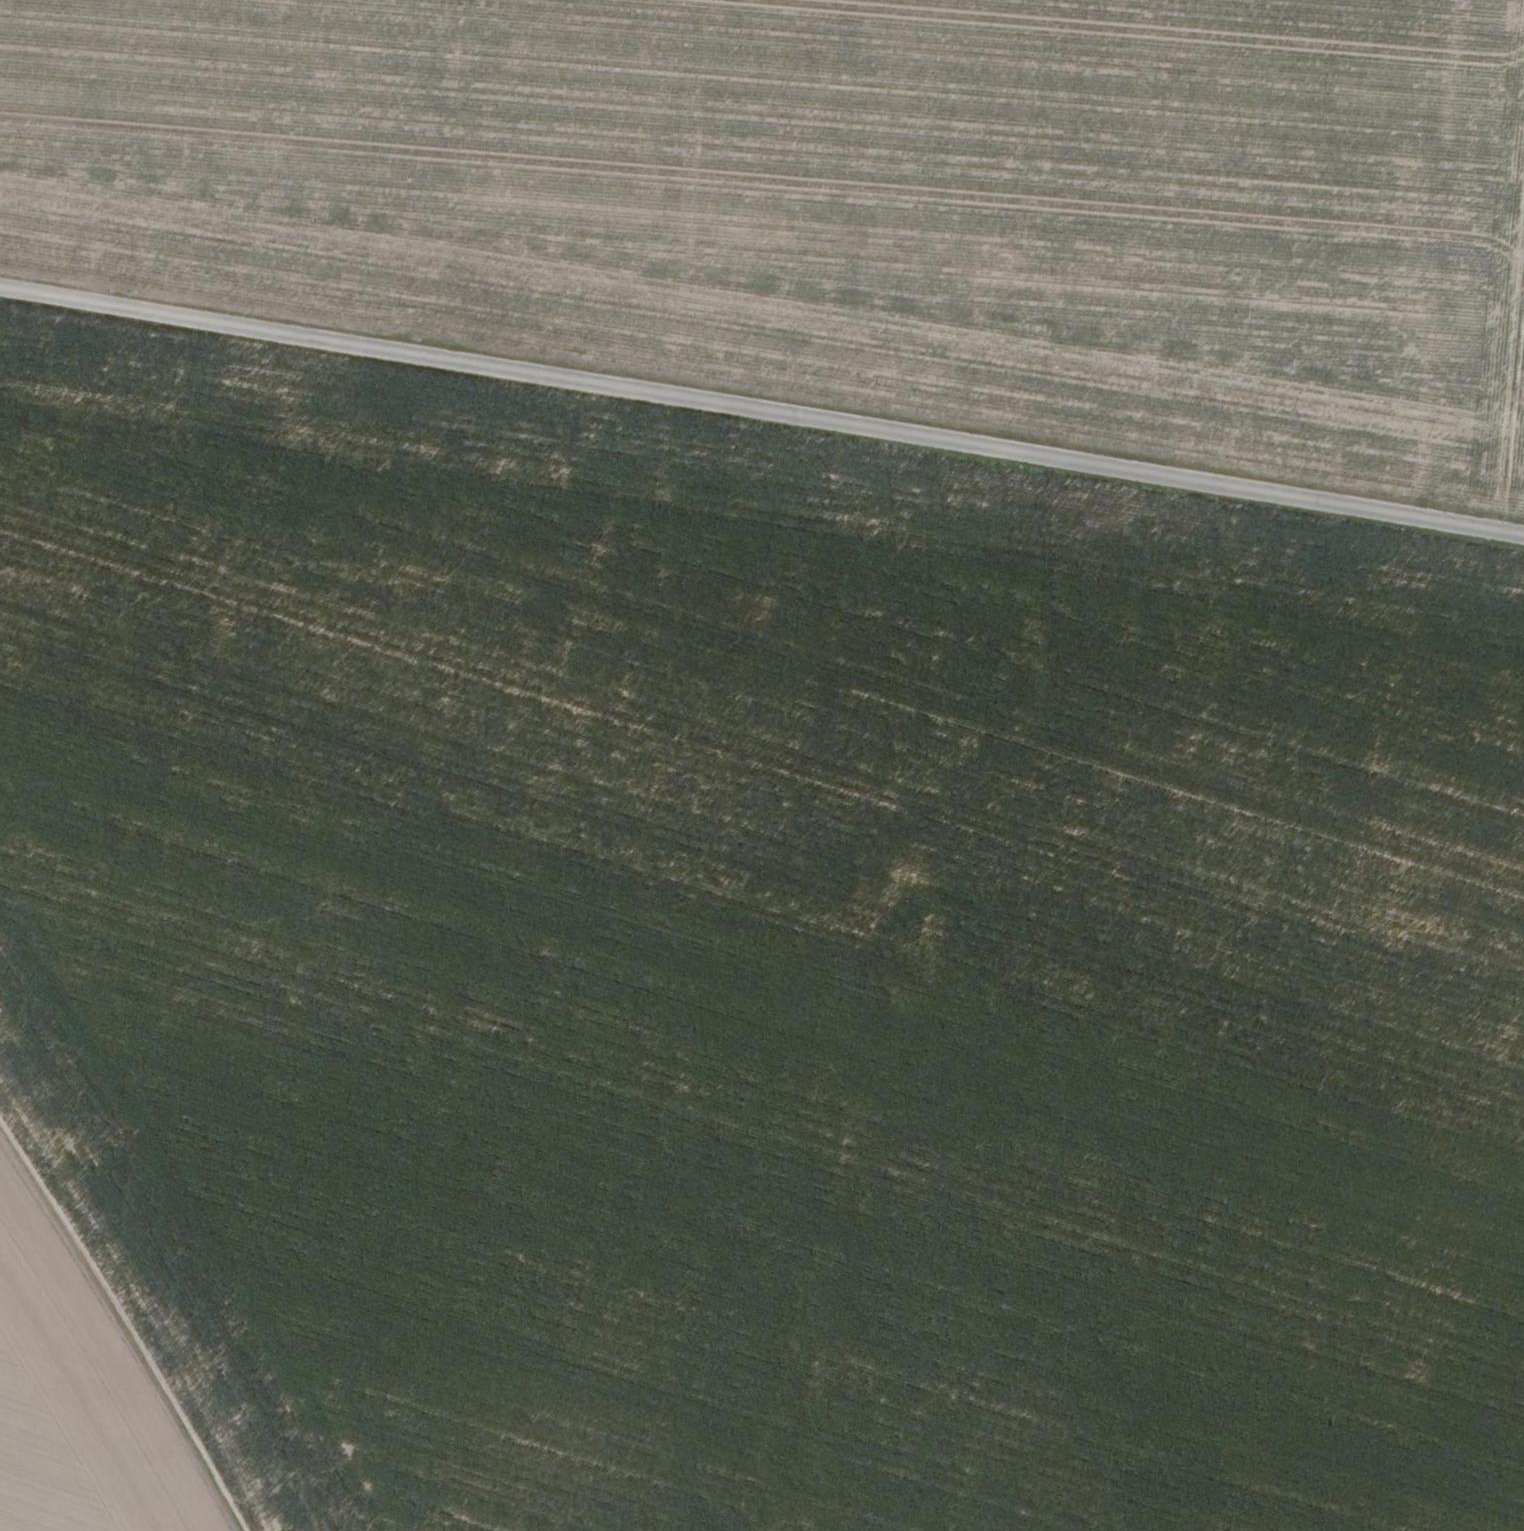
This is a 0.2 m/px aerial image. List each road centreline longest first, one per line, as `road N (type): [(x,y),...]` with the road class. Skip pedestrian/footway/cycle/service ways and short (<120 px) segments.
road 1 (unclassified): [(0,287),(1523,535)]
road 2 (track): [(242,1530),(197,1443),(0,1130)]

